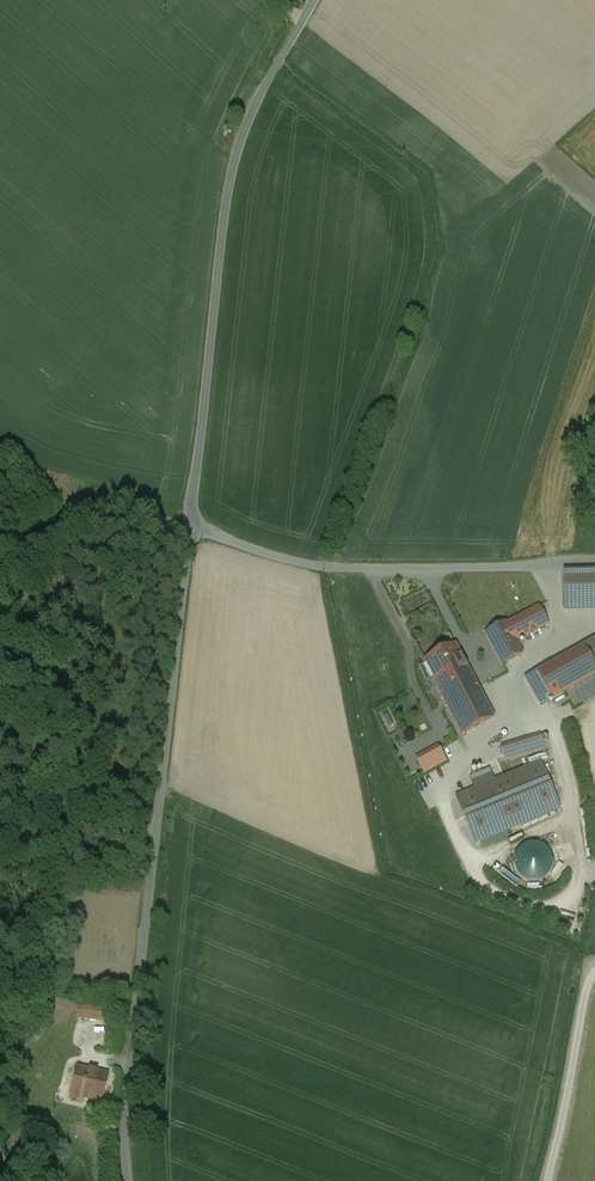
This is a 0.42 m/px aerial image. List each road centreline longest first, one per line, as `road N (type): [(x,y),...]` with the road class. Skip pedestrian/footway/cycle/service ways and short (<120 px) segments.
road 1 (unclassified): [(189,529),(123,1126),(128,1180)]
road 2 (unclassified): [(312,0),(245,117),(230,169),(189,529)]
road 3 (track): [(519,727),(550,720),(580,851),(576,882),(555,901),(525,903),(491,891),(462,849),(442,788),(468,754)]
road 4 (unclassified): [(189,529),(321,567),(594,564)]

